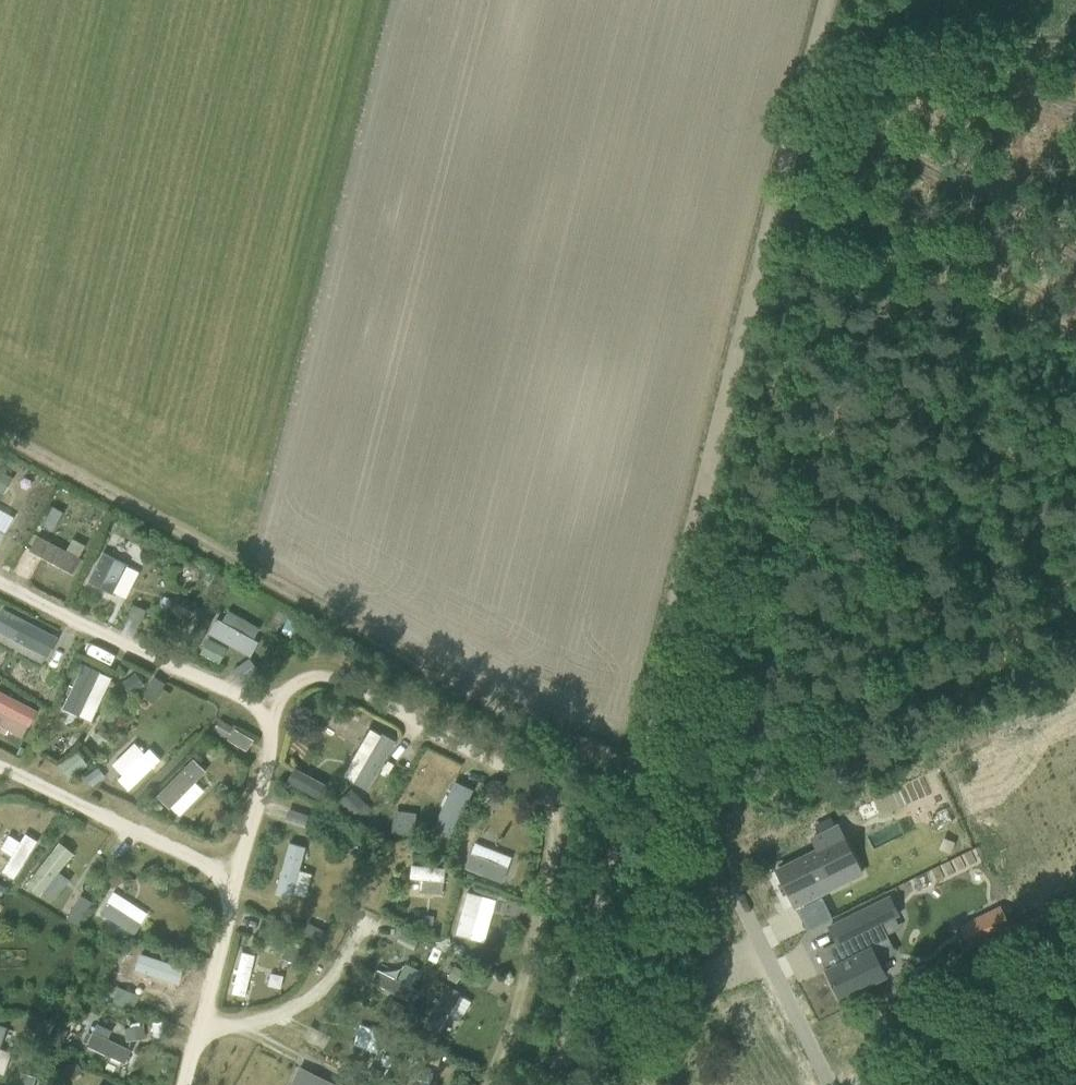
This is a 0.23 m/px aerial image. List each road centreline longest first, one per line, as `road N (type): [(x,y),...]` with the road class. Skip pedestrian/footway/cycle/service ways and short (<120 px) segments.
road 1 (track): [(552,1084),(825,0)]
road 2 (track): [(1075,25),(819,21)]
road 3 (residential): [(738,894),(831,1084)]

